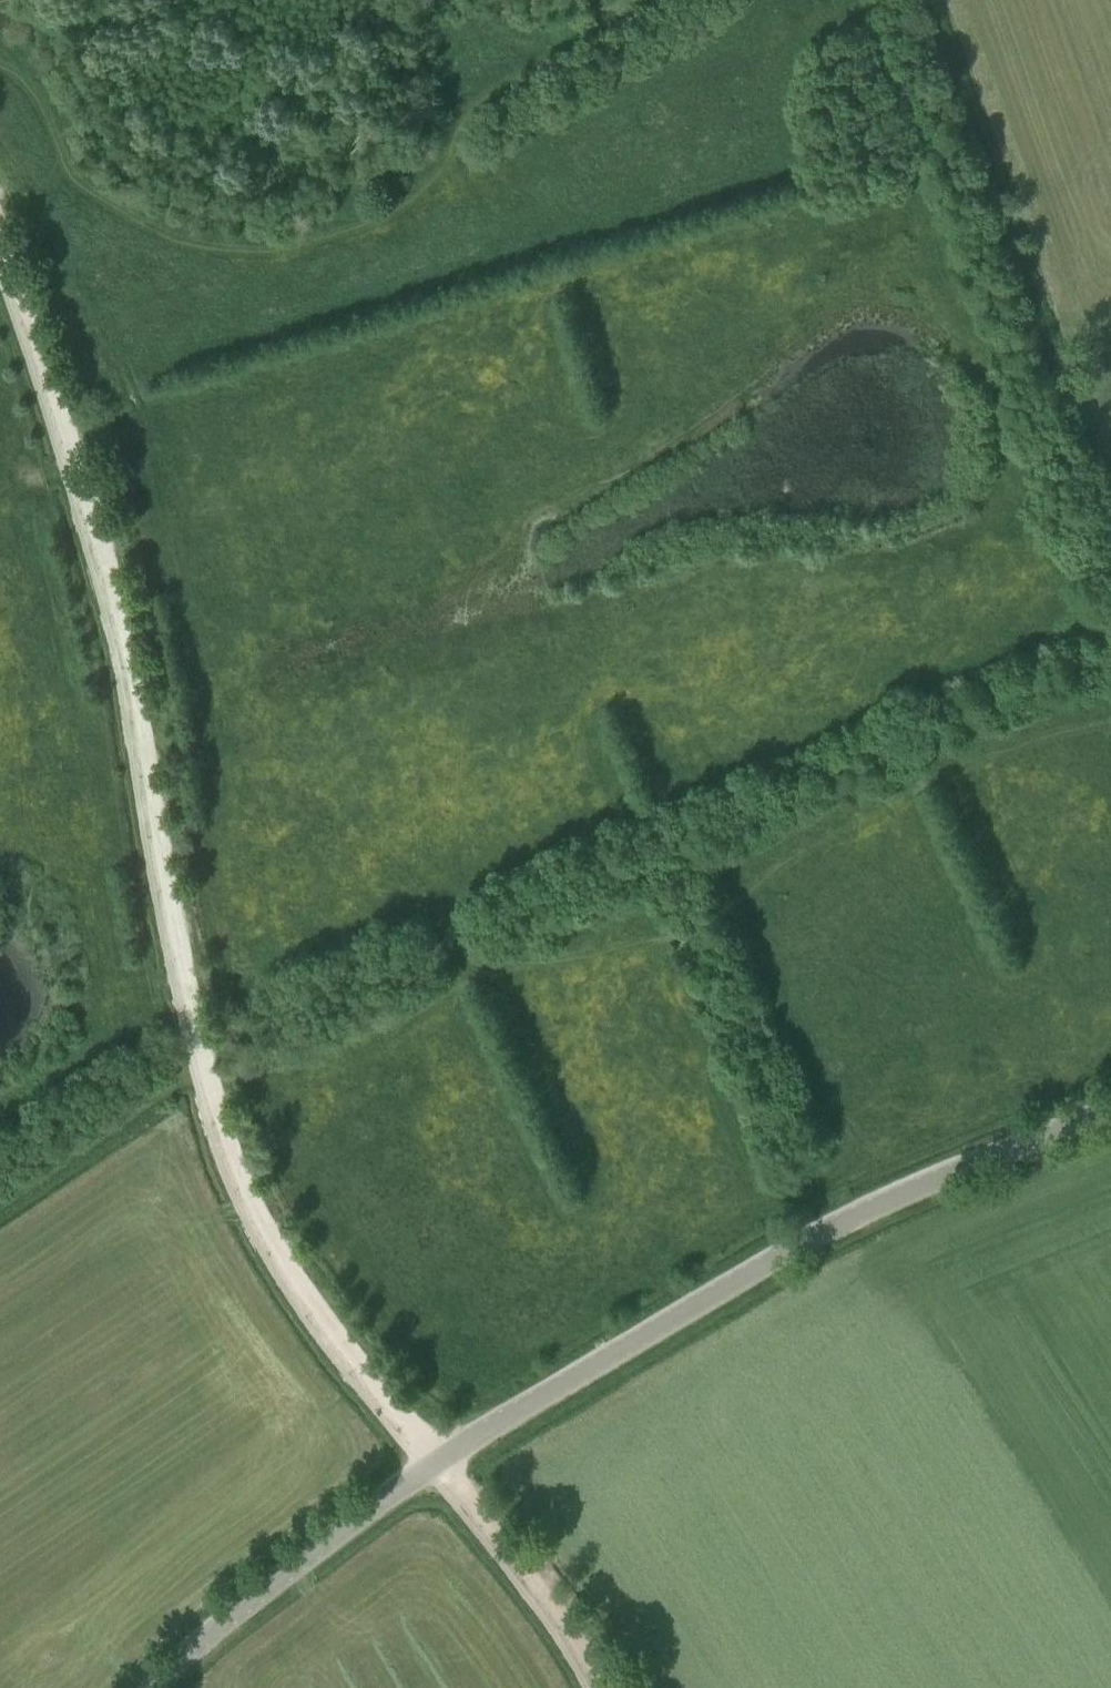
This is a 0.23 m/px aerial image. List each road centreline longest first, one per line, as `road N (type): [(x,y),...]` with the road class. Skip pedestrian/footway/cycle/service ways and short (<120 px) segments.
road 1 (track): [(604,1687),(542,1591),(247,1196),(200,1047),(117,607),(0,243)]
road 2 (unclassified): [(158,1687),(291,1570),(444,1457),(883,1199),(1110,1114)]

